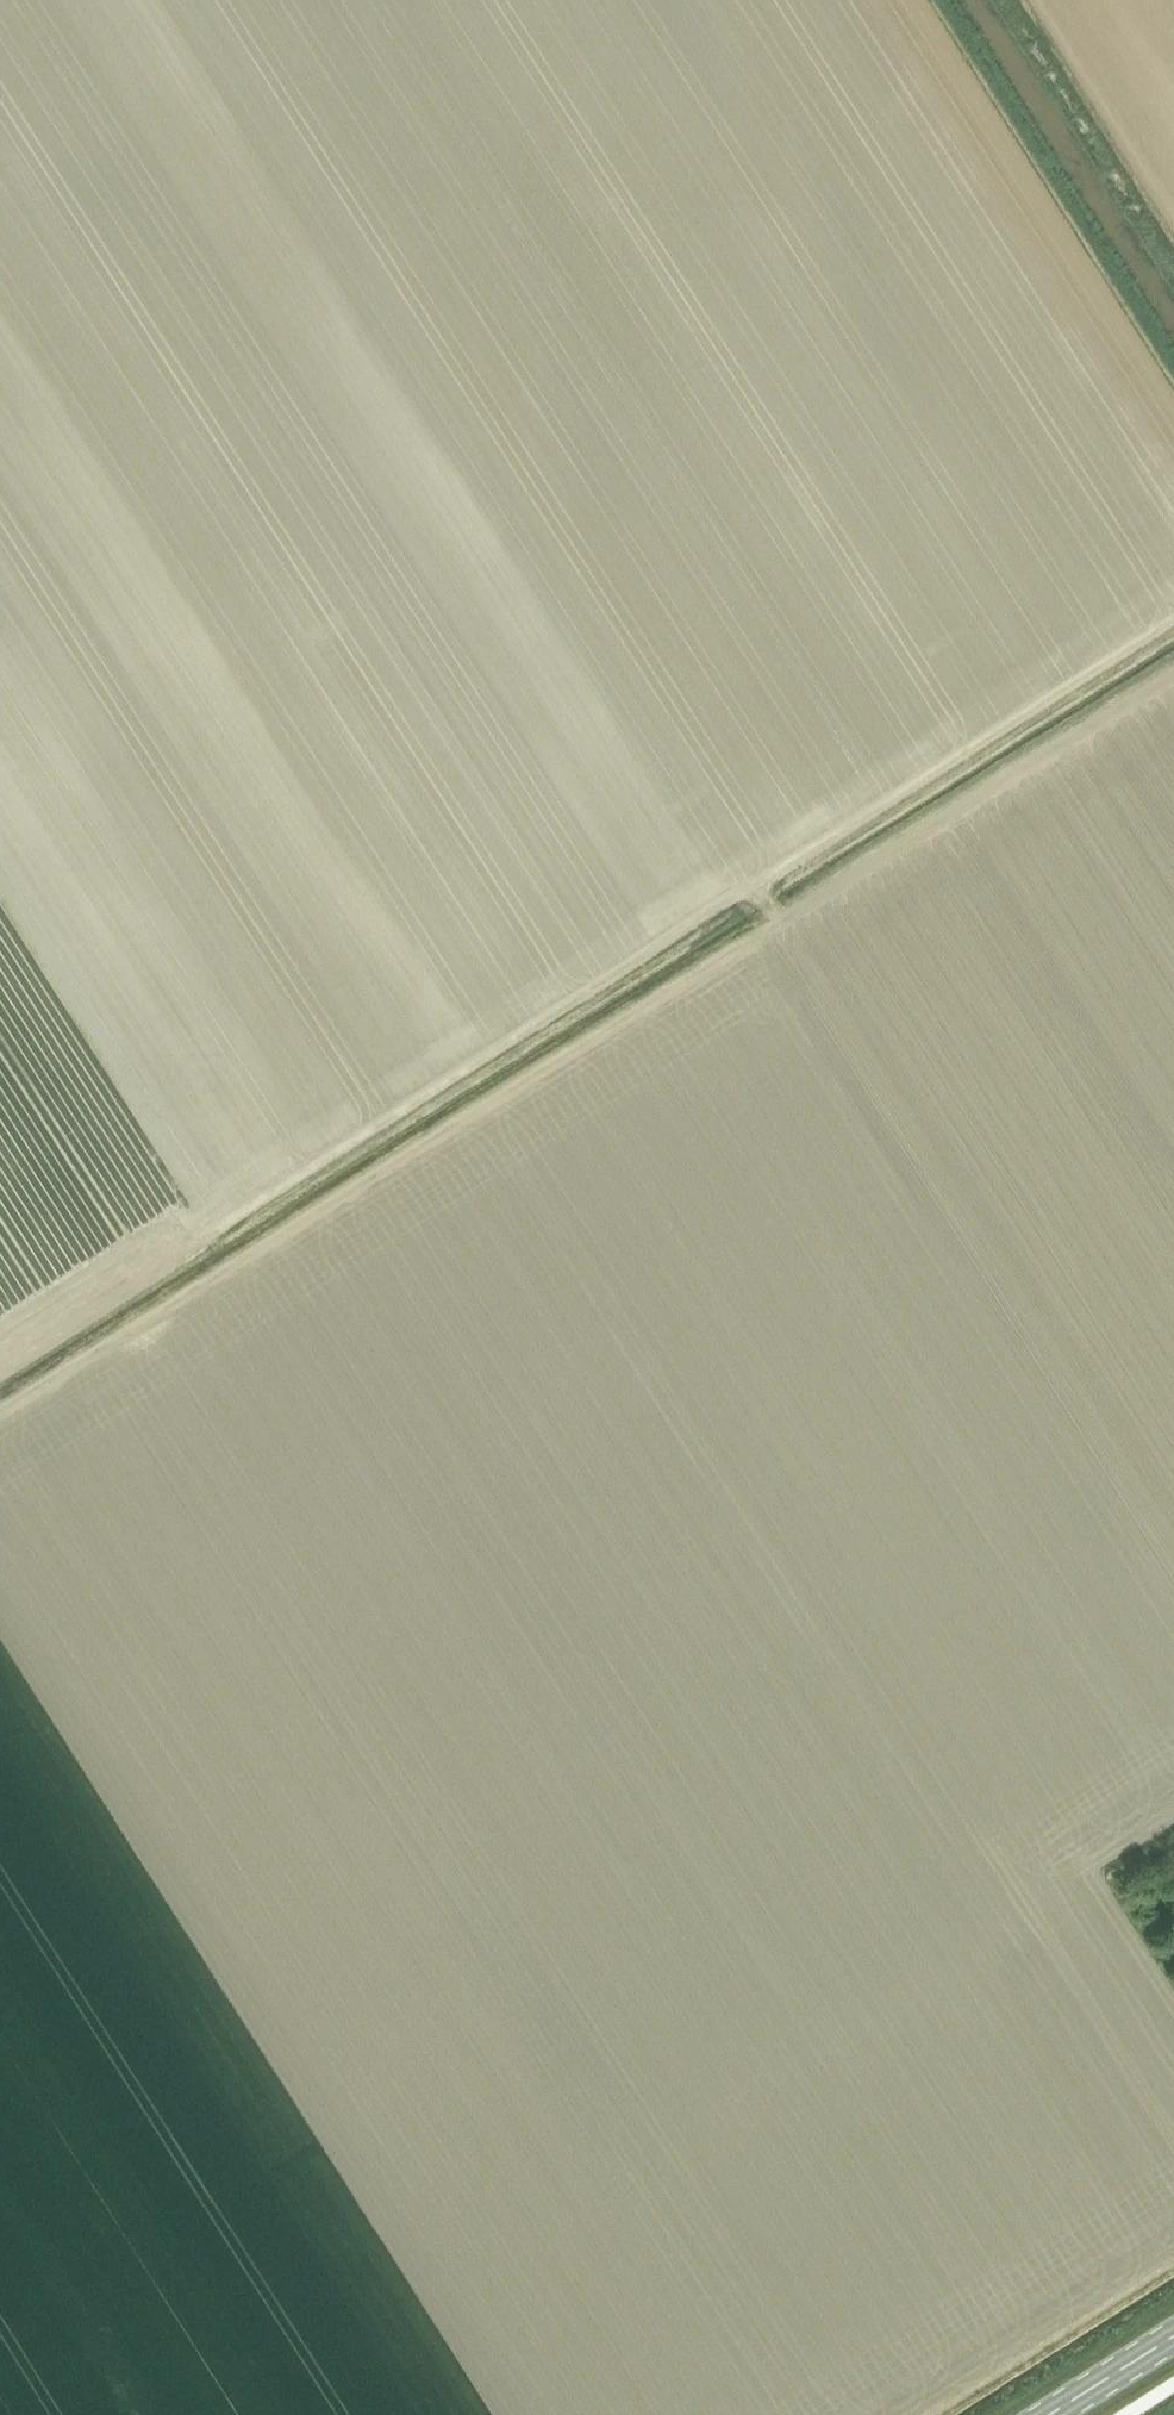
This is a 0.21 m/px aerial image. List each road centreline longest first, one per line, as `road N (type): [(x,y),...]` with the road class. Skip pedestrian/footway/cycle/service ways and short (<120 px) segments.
road 1 (secondary): [(1050,2414),(1173,2336)]

